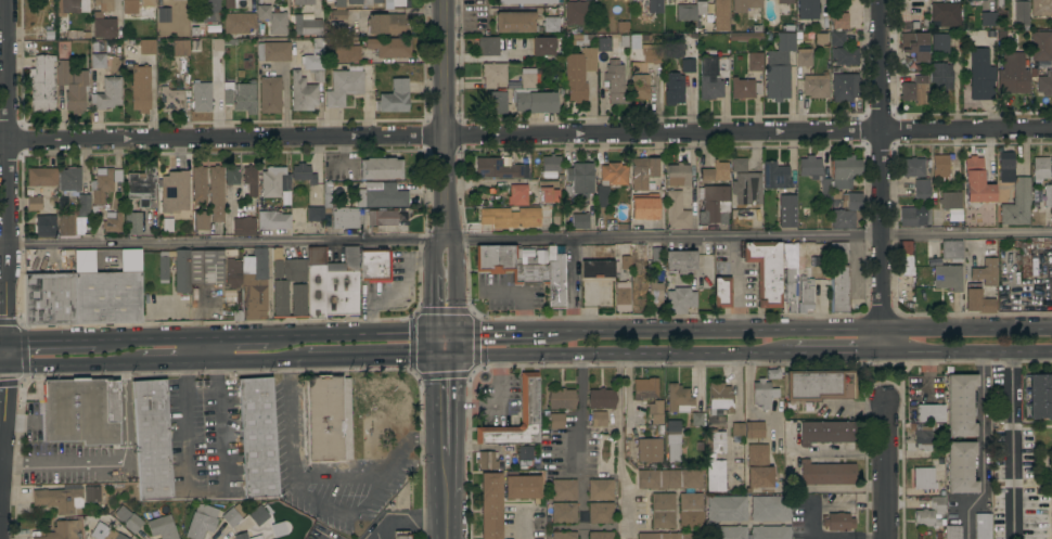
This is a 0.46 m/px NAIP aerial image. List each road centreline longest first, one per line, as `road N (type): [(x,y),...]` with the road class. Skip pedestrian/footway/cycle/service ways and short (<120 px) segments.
road 1 (residential): [(0,138),(883,132)]
road 2 (secondary): [(1051,326),(546,328)]
road 3 (residential): [(882,0),(883,352)]
road 4 (secondary): [(446,357),(793,354)]
road 5 (residential): [(6,0),(8,243)]
road 6 (tertiary): [(443,0),(447,240)]
road 7 (secondary): [(447,328),(269,333)]
road 8 (residential): [(883,132),(1051,131)]
road 9 (secondary): [(883,352),(1051,351)]
road 10 (secondary): [(308,360),(446,357)]
road 11 (residential): [(885,400),(886,538)]
road 12 (secondary): [(4,364),(142,364)]
road 13 (residential): [(4,364),(0,487)]

